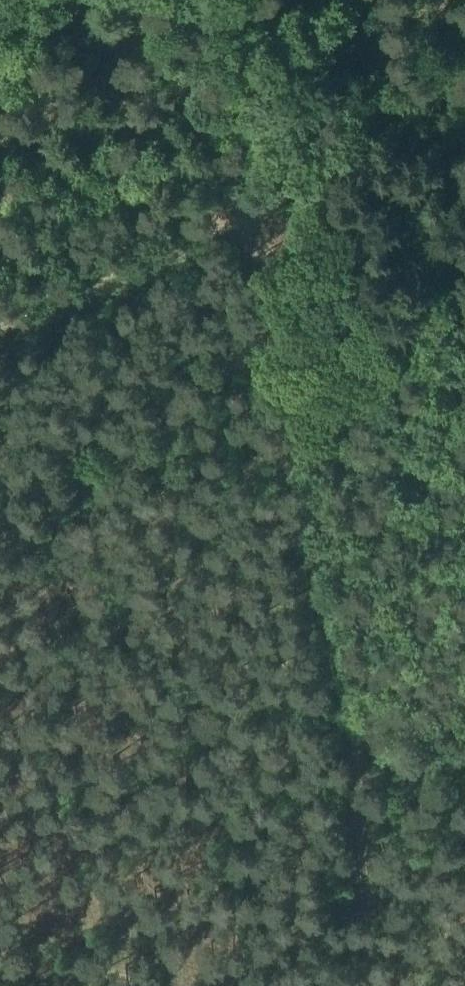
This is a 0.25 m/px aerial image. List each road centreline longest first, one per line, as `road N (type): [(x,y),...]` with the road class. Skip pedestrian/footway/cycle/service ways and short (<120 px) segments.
road 1 (track): [(264,192),(350,712)]
road 2 (track): [(0,306),(210,206),(264,192)]
road 3 (track): [(350,712),(381,985)]

